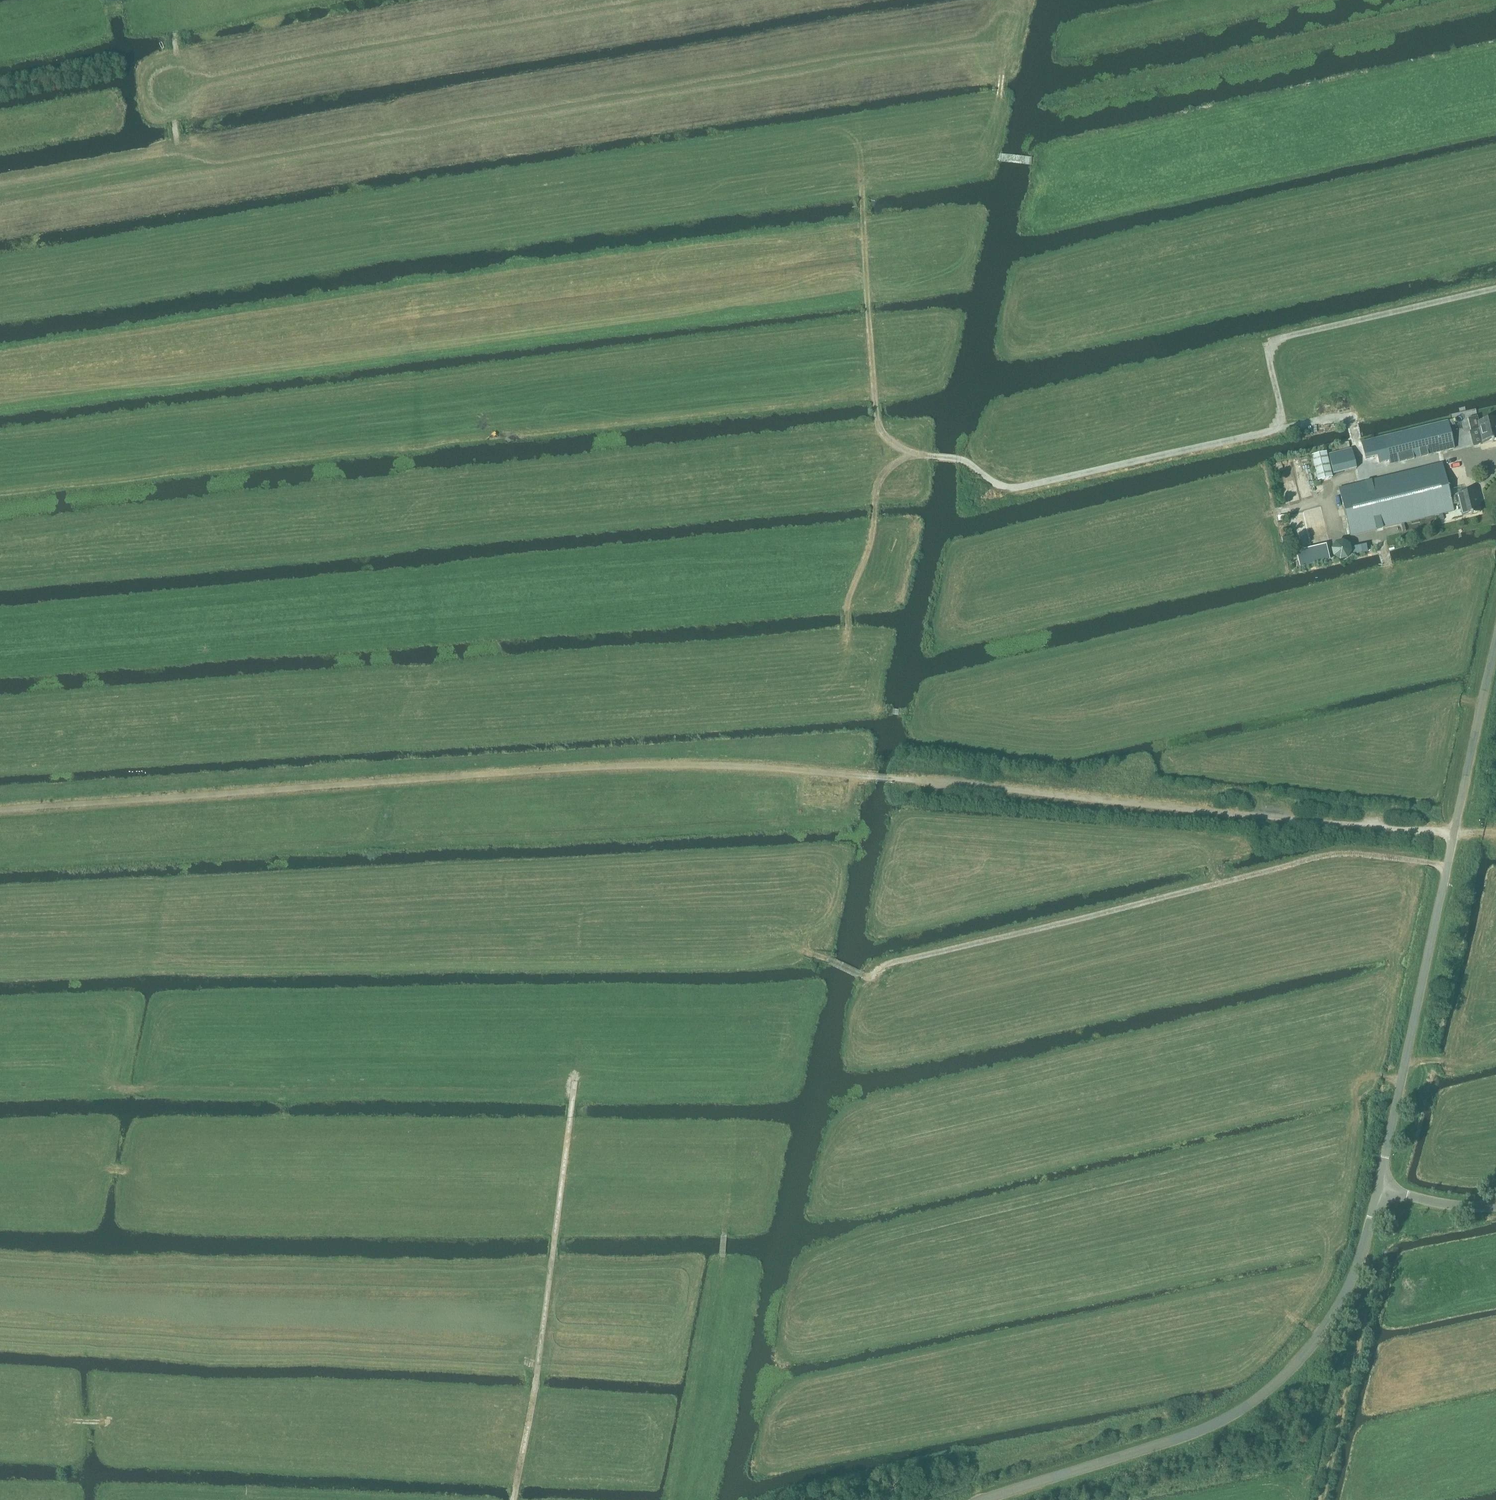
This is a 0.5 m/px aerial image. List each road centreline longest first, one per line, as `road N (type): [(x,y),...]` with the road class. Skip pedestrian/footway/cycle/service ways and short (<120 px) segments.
road 1 (track): [(1454,832),(763,766),(446,775),(0,808)]
road 2 (track): [(1448,866),(1331,856),(892,962),(871,975),(825,958)]
road 3 (track): [(913,456),(880,434),(875,417),(860,155),(887,119),(999,96),(988,156),(996,157)]
road 4 (unclassified): [(985,1499),(1173,1440),(1264,1396),(1306,1353),(1343,1300),(1379,1188)]
road 5 (track): [(513,1499),(539,1367),(575,1082)]
road 6 (track): [(1280,429),(1029,486),(1005,487),(965,461),(913,456)]
road 7 (unclassified): [(1379,1188),(1454,832)]
road 8 (track): [(1280,429),(1265,351),(1275,341),(1495,289)]
road 9 (track): [(711,1209),(725,1233),(674,1499)]
road 10 (track): [(913,456),(884,471),(874,493),(871,540),(846,605),(847,635)]
road 11 (unclassified): [(1495,640),(1454,832)]
road 12 (track): [(1362,475),(1346,418),(1280,429)]

